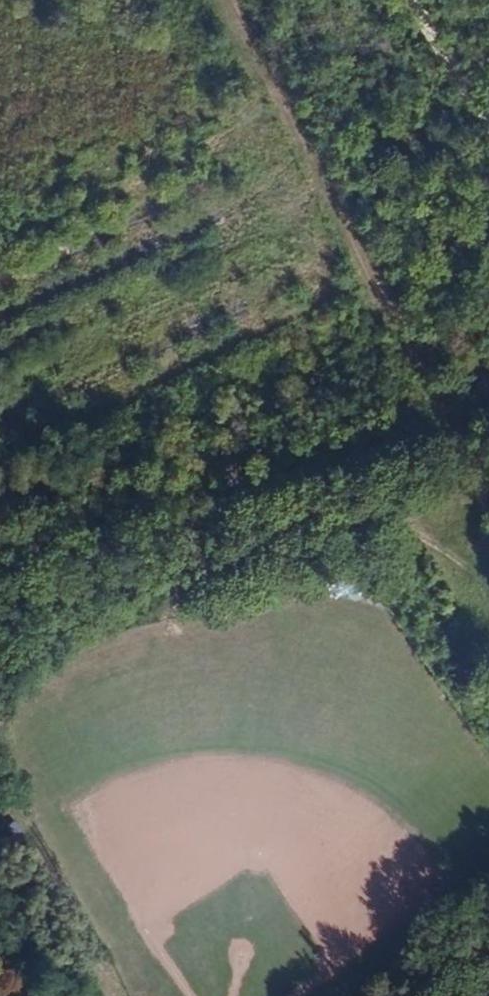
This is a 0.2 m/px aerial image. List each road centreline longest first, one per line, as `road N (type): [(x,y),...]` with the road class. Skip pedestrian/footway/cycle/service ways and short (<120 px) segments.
road 1 (track): [(488,531),(419,357),(234,0)]

